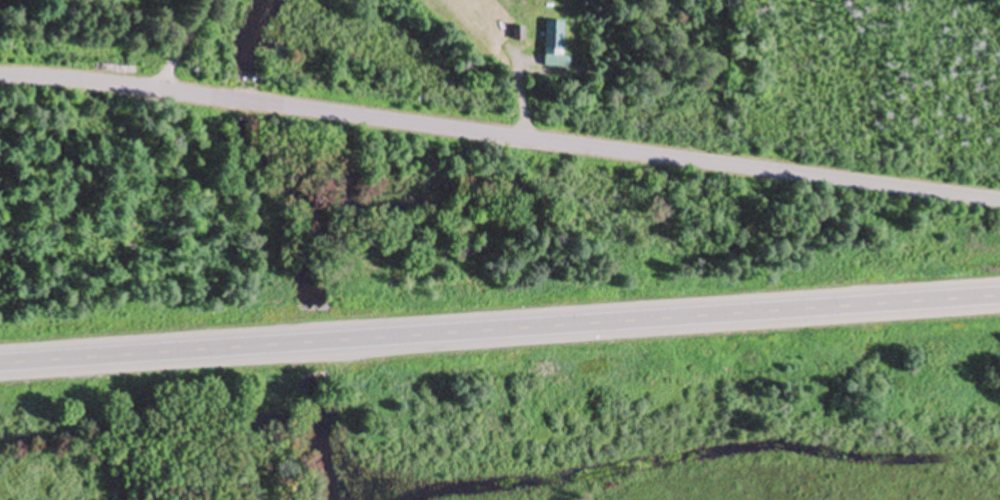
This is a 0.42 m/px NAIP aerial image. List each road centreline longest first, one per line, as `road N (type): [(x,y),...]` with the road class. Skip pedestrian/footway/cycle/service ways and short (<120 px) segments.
road 1 (residential): [(0,78),(999,202)]
road 2 (primary): [(999,297),(0,364)]

